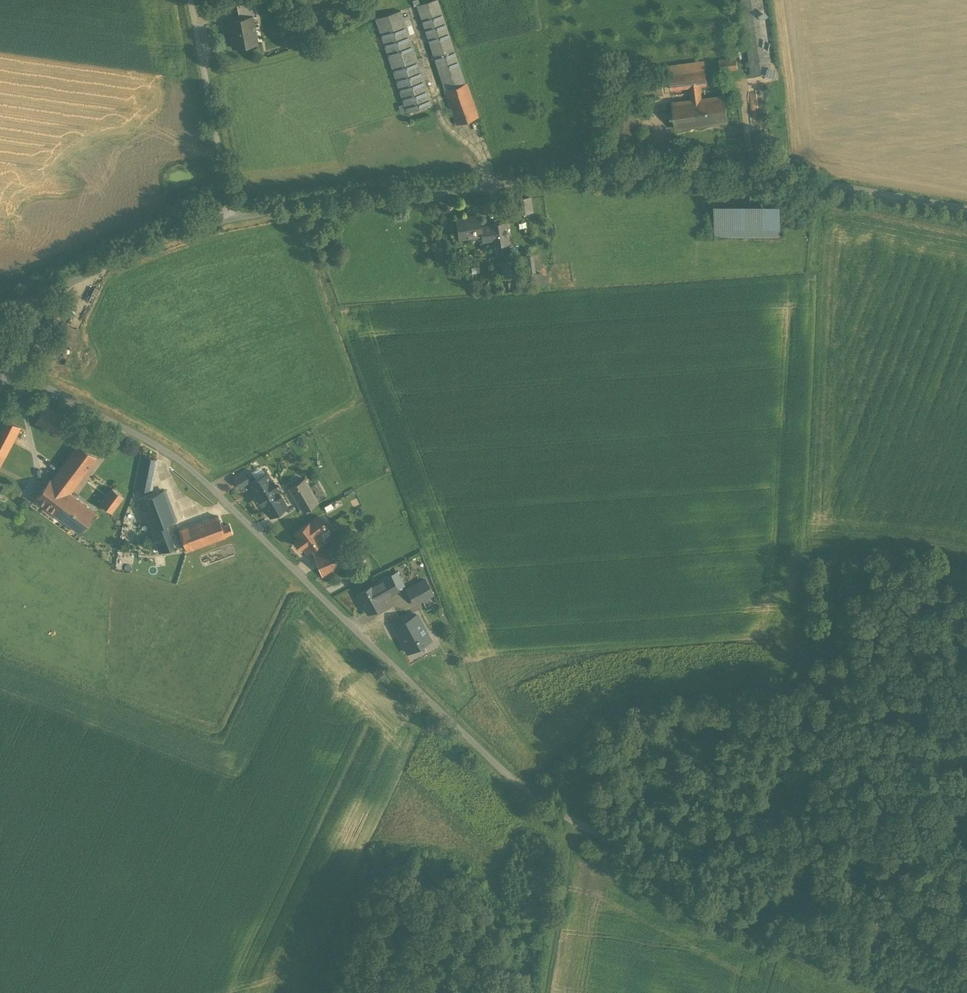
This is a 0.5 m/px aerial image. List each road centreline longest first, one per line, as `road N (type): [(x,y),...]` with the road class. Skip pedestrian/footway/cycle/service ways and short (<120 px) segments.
road 1 (unclassified): [(10,371),(182,462),(519,785),(892,992)]
road 2 (unclassified): [(231,220),(623,166),(723,167),(966,208)]
road 3 (unclassified): [(190,0),(231,220)]
road 4 (unclassified): [(231,220),(45,293)]
road 5 (track): [(578,823),(544,992)]

